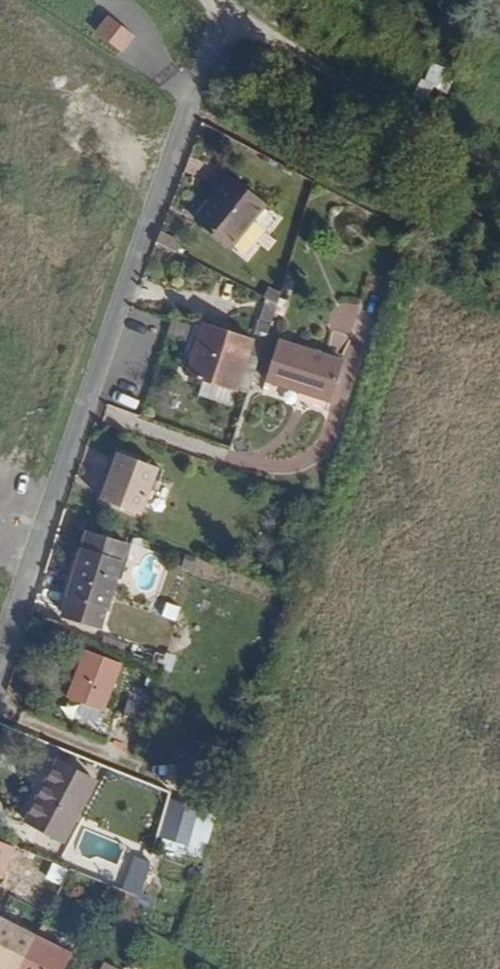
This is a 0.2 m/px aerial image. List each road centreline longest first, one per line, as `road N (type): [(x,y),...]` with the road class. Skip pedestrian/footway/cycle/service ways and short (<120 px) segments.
road 1 (residential): [(230,5),(176,141),(0,662)]
road 2 (residential): [(366,968),(374,910),(429,805),(459,559),(469,549),(499,546)]
road 3 (track): [(223,0),(433,128)]

